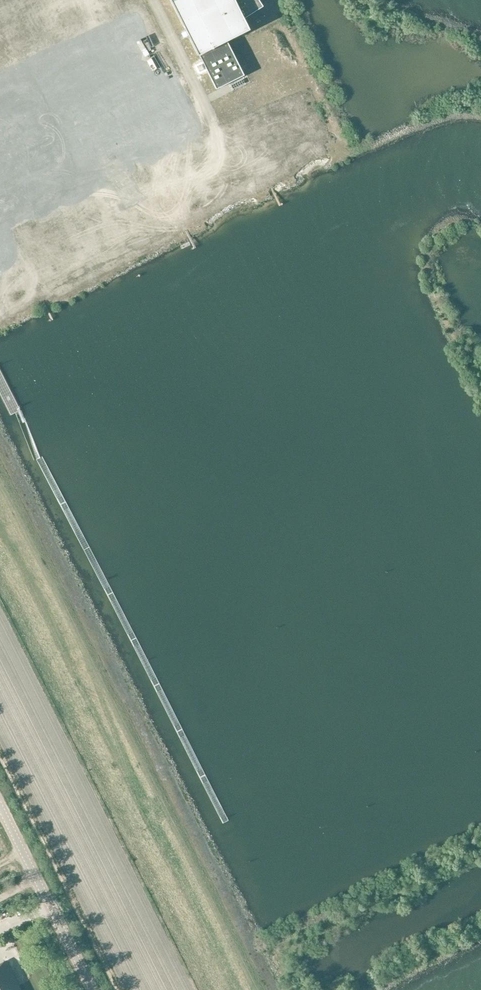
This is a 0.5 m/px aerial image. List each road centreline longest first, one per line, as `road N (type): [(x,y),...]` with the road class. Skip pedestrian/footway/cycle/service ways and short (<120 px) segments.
road 1 (tertiary): [(93,989),(0,806)]

